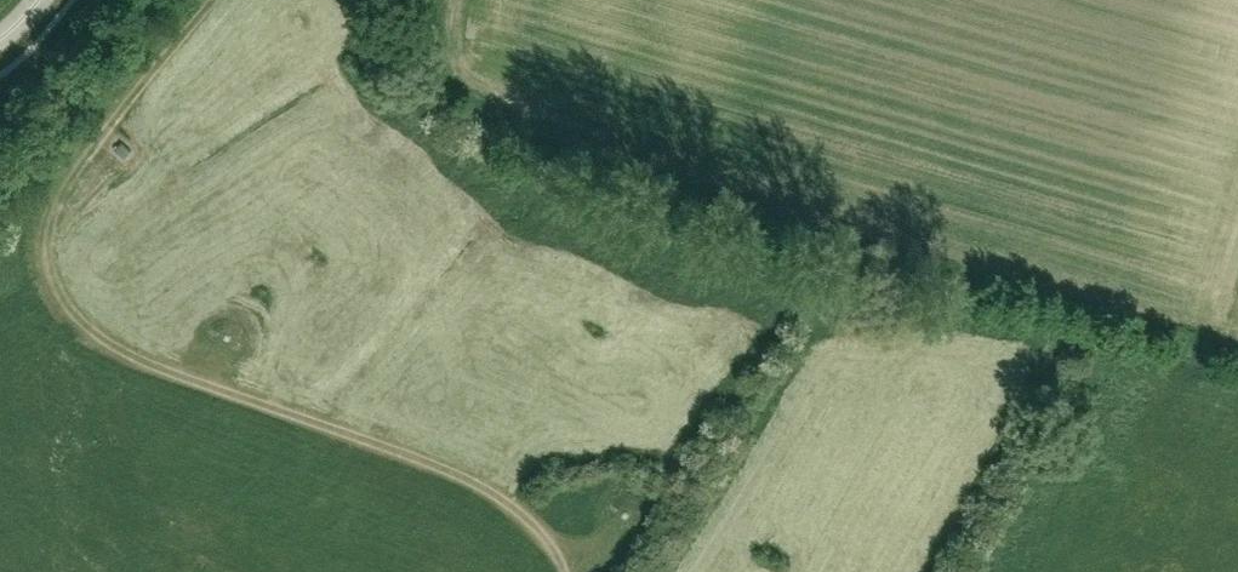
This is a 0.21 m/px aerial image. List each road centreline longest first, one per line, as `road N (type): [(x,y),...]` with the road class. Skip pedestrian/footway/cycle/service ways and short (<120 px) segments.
road 1 (track): [(569,571),(540,523),(474,480),(117,345),(84,325),(60,289),(50,246),(67,169),(208,0)]

